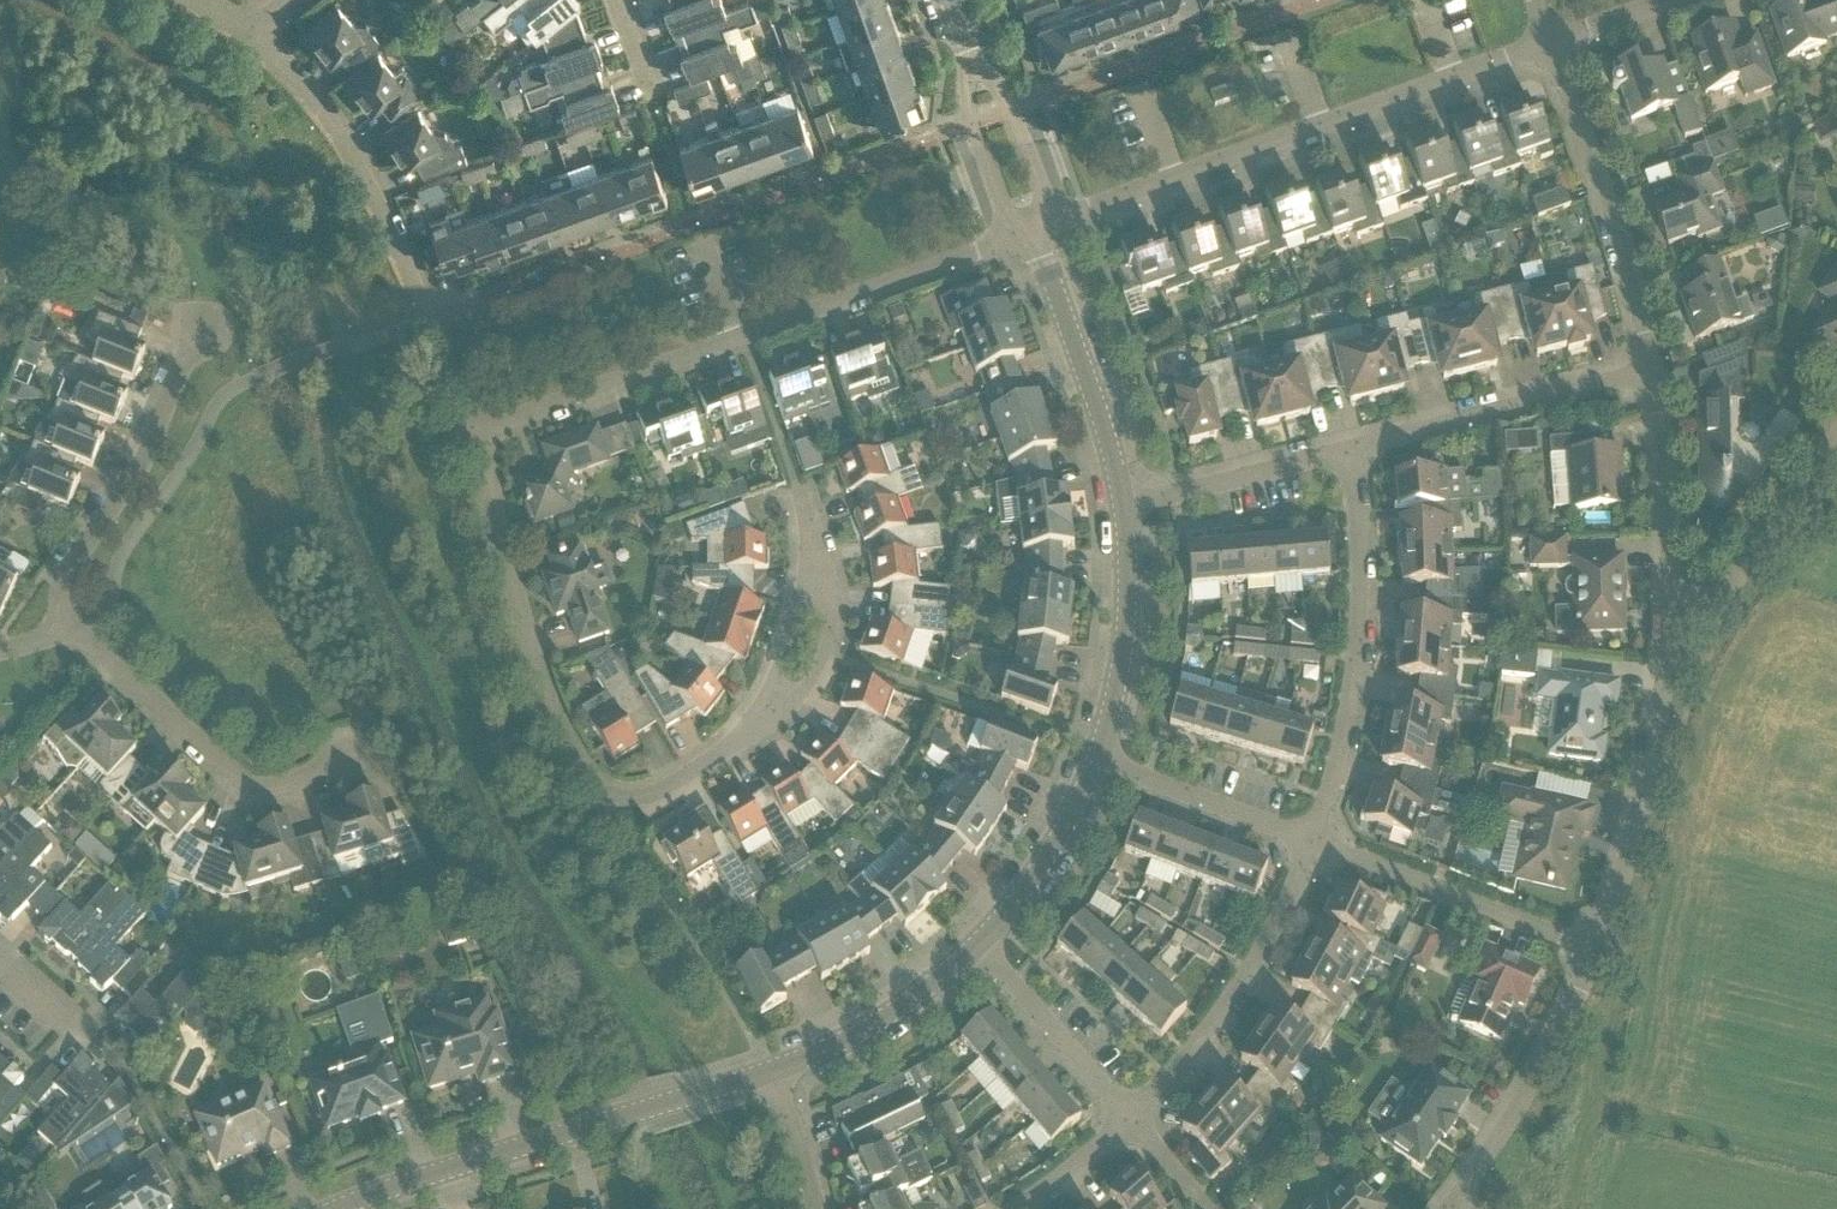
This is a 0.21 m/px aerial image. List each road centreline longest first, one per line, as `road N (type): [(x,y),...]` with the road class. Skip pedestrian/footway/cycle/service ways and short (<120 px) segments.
road 1 (residential): [(470,425),(1037,237)]
road 2 (residential): [(470,425),(520,644),(582,774),(613,791),(648,790),(690,773),(775,703)]
road 3 (residential): [(1037,237),(1554,54)]
road 4 (residential): [(256,24),(325,107),(384,206),(470,425)]
road 5 (tertiary): [(352,1208),(775,1076)]
road 6 (residential): [(1317,848),(1378,642),(1367,444)]
road 7 (residential): [(61,630),(231,785),(281,791),(350,758)]
road 8 (residential): [(1675,594),(1645,766),(1601,940)]
road 9 (residential): [(195,327),(146,450),(68,568),(61,630)]
road 10 (residential): [(1136,1123),(1207,1060),(1275,962),(1317,848)]
road 11 (residential): [(1554,54),(1663,357)]
road 12 (residential): [(1367,444),(1663,357)]
road 13 (residential): [(1601,940),(1453,1207)]
road 14 (residential): [(1317,848),(1601,940)]
road 15 (tertiary): [(1125,507),(1037,237)]
road 16 (tertiary): [(1098,761),(1125,632),(1125,507)]
road 17 (residential): [(1125,507),(1367,444)]
road 18 (tertiary): [(775,1076),(905,1010),(981,947)]
road 19 (residential): [(1836,430),(1741,572),(1722,590),(1675,594)]
road 20 (residential): [(1663,357),(1676,493),(1675,594)]
road 21 (residential): [(1098,761),(1317,848)]
road 22 (residential): [(981,947),(1136,1123)]
road 23 (tertiary): [(981,947),(1047,863),(1098,761)]
road 24 (tertiary): [(967,53),(969,117),(995,192),(1006,215),(1037,237)]
road 25 (tertiary): [(1037,237),(1045,204),(1025,145),(967,53)]
road 26 (residential): [(775,703),(804,692),(826,657),(829,602),(818,584)]
road 27 (residential): [(1025,1208),(1136,1123)]
road 28 (residential): [(816,1208),(775,1076)]
road 29 (residential): [(1554,54),(1678,0)]
road 30 (residential): [(818,584),(800,599),(773,682),(775,703)]
road 31 (residential): [(0,947),(95,1031)]

